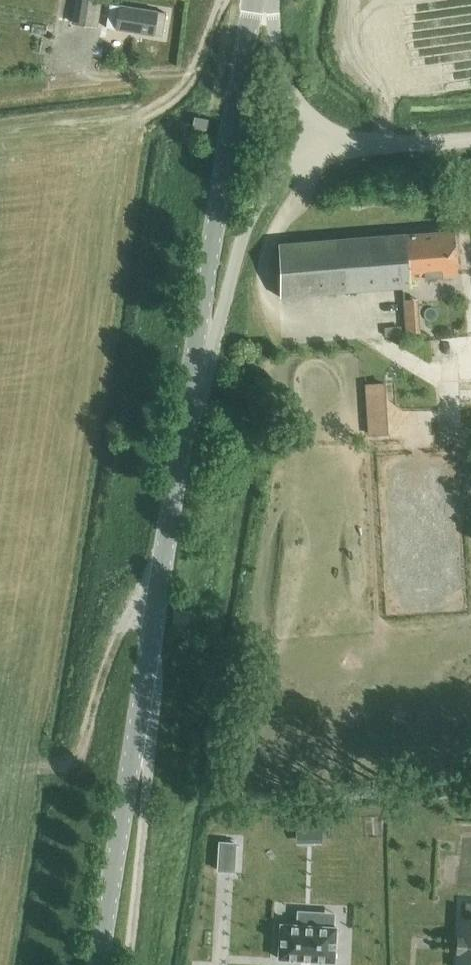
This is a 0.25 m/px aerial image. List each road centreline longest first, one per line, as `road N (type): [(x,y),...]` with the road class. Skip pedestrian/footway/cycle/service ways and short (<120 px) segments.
road 1 (tertiary): [(96,964),(185,421)]
road 2 (tertiary): [(185,421),(253,0)]
road 3 (tertiary): [(185,421),(249,221),(316,143)]
road 4 (track): [(39,765),(71,760),(80,748),(128,615),(165,544)]
road 5 (unclassified): [(316,143),(470,138)]
road 6 (tertiary): [(316,143),(284,73),(268,0)]
road 7 (track): [(141,116),(182,90),(224,0)]

